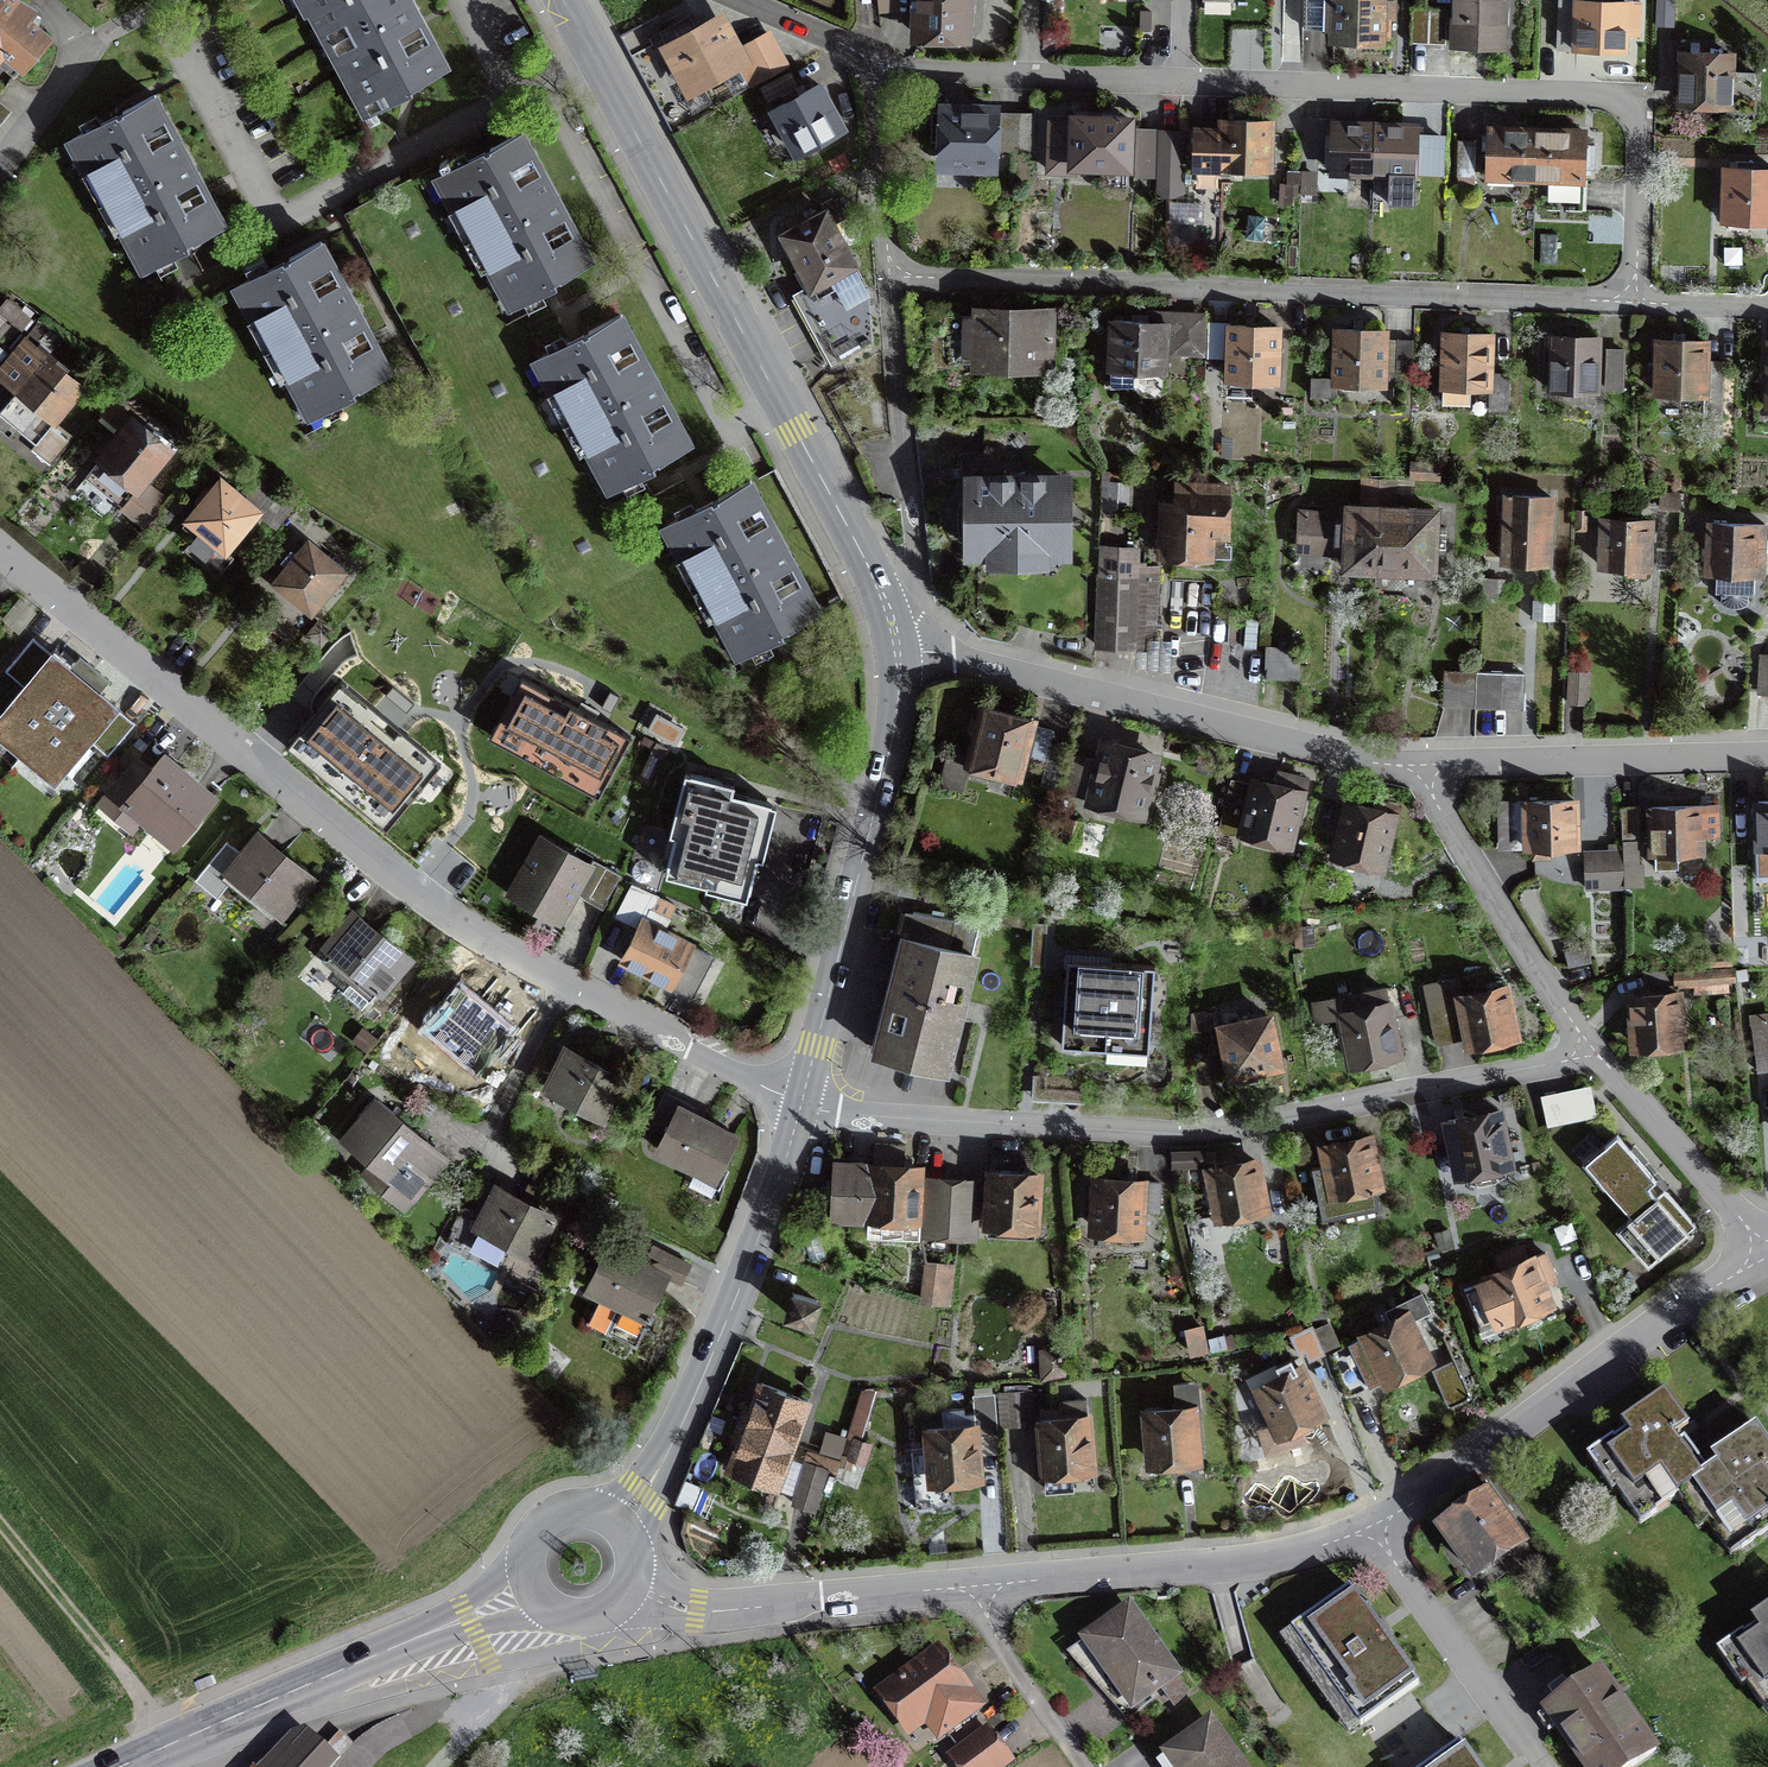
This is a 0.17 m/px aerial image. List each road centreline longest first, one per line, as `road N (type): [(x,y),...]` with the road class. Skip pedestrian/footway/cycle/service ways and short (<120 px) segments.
road 1 (residential): [(0,547),(481,933),(801,1103)]
road 2 (residential): [(880,62),(926,73),(1621,104),(1635,111),(1643,138),(1635,302)]
road 3 (residential): [(801,1103),(844,1115),(1137,1130),(1224,1126),(1545,1067),(1586,1044)]
road 4 (residential): [(1635,302),(889,274)]
road 5 (tertiary): [(884,599),(564,0)]
road 6 (residential): [(898,653),(951,654),(1414,768)]
road 7 (residential): [(1370,1526),(1766,1251)]
road 8 (tertiary): [(613,1526),(657,1470),(691,1404),(801,1103)]
road 9 (tertiary): [(801,1103),(893,736),(898,653)]
road 10 (residential): [(981,1584),(1267,1557),(1370,1526)]
road 11 (residential): [(625,1582),(665,1601),(721,1610),(981,1584)]
road 12 (residential): [(1414,768),(1767,758)]
road 13 (residential): [(884,599),(905,584),(916,559),(889,274)]
road 14 (residential): [(1586,1044),(1414,768)]
road 15 (tertiary): [(241,1713),(533,1586)]
road 16 (residential): [(1539,1766),(1370,1526)]
road 17 (track): [(0,1524),(124,1673),(169,1744)]
road 18 (residential): [(1766,1251),(1586,1044)]
road 19 (residential): [(981,1584),(997,1639),(1088,1766)]
road 20 (residential): [(889,274),(876,97),(880,62)]
road 21 (residential): [(880,62),(744,0)]
road 22 (tertiary): [(613,1526),(581,1513),(547,1523),(529,1552),(533,1586)]
road 23 (residential): [(1767,311),(1635,302)]
road 24 (tertiary): [(241,1713),(120,1766)]

